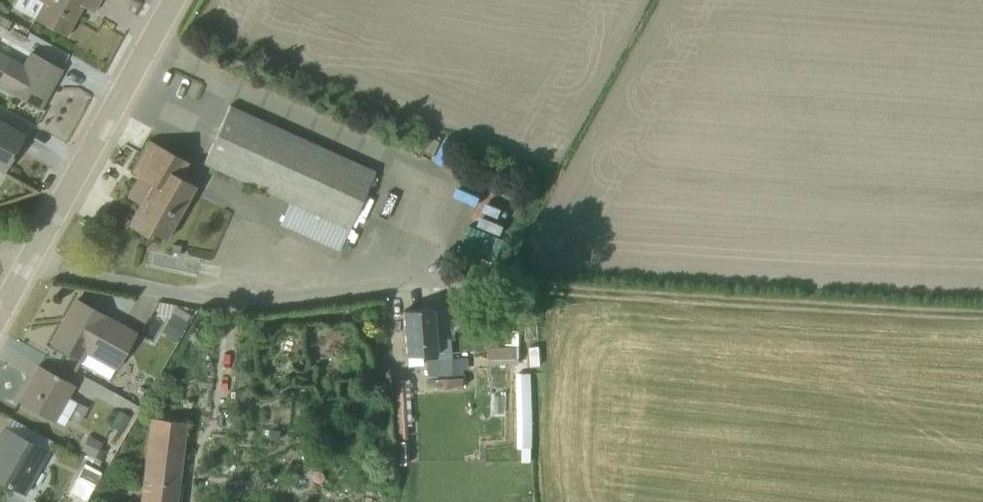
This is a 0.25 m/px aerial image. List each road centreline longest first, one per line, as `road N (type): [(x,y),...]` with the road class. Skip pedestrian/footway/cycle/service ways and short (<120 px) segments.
road 1 (track): [(429,286),(982,316)]
road 2 (residential): [(429,286),(237,302),(129,288),(28,261)]
road 3 (tertiary): [(28,261),(174,0)]

